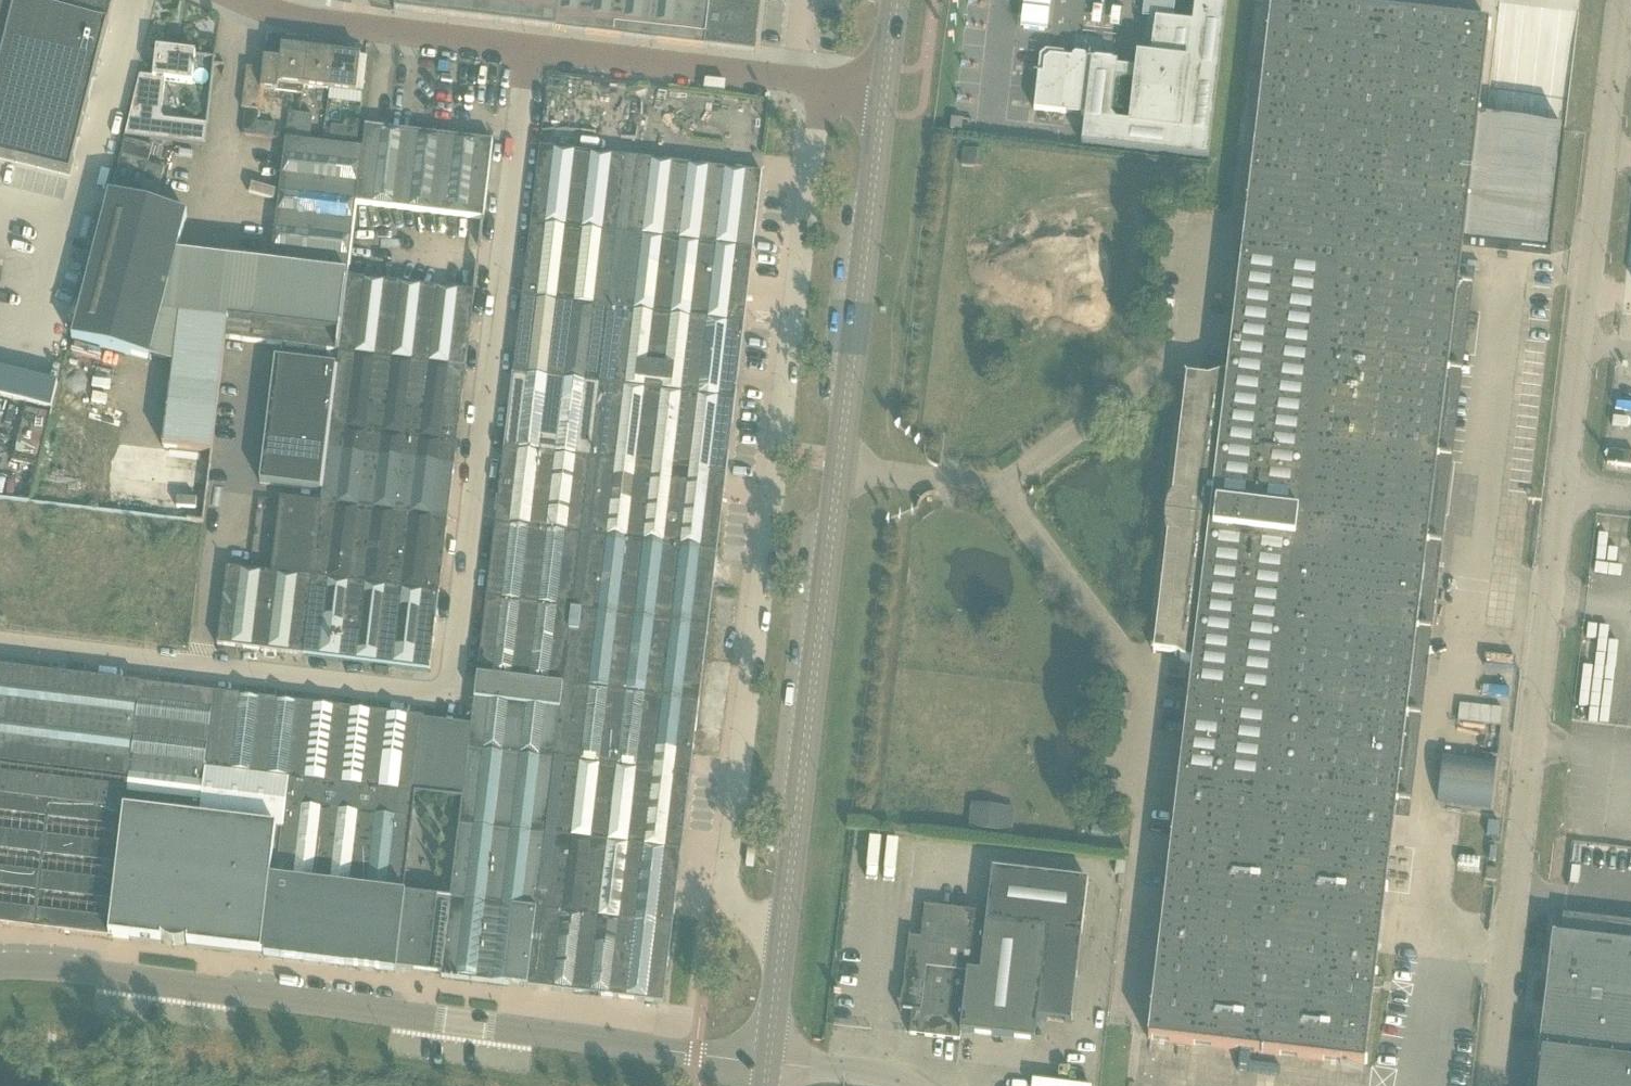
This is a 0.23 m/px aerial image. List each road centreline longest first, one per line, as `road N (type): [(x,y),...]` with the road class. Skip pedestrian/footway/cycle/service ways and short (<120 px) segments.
road 1 (unclassified): [(810,82),(711,904),(782,933)]
road 2 (tertiary): [(782,933),(880,89)]
road 3 (unclassified): [(763,1064),(0,967)]
road 4 (unclassified): [(442,689),(451,670),(531,53)]
road 5 (unclassified): [(1563,492),(1496,1085)]
road 6 (unclassified): [(1563,492),(1620,0)]
road 7 (unclassified): [(442,689),(418,699),(0,647)]
road 8 (unclassified): [(531,53),(228,10),(208,0)]
road 9 (unclassified): [(810,82),(531,53)]
road 10 (unclassified): [(898,1085),(763,1064)]
road 11 (tertiary): [(763,1064),(782,933)]

